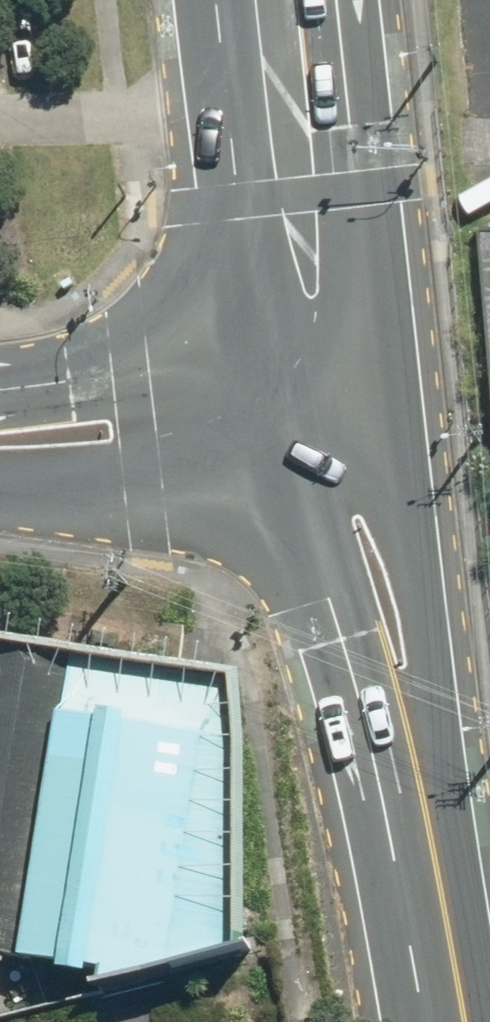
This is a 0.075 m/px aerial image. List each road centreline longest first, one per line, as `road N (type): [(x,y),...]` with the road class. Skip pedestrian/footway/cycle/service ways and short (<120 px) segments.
road 1 (secondary): [(417,753),(353,680),(290,461)]
road 2 (secondary): [(386,443),(432,660),(417,753)]
road 3 (secondary): [(290,461),(171,488),(0,488)]
road 4 (secondary): [(465,1021),(417,753)]
road 5 (secondary): [(0,389),(267,349)]
road 6 (secondary): [(302,200),(275,0)]
road 7 (secondary): [(267,349),(302,200)]
road 8 (secondary): [(302,200),(369,335)]

